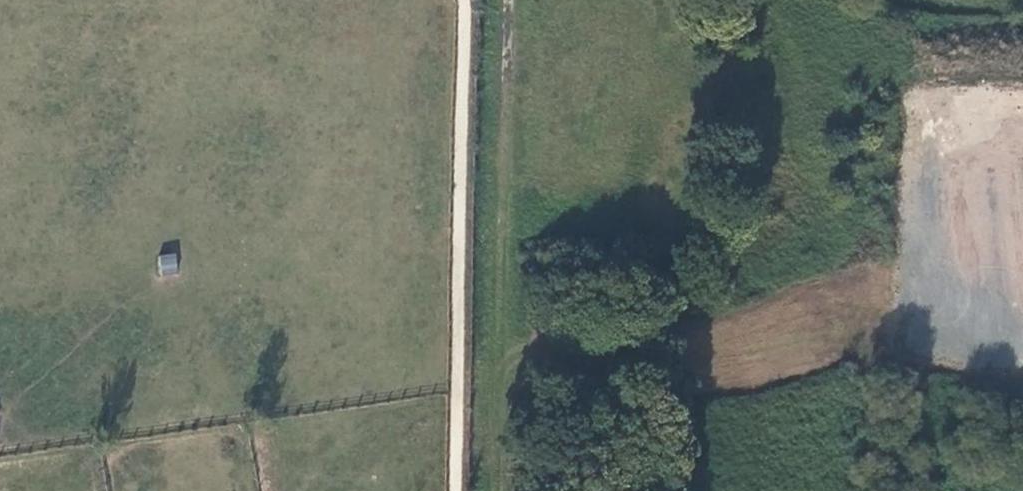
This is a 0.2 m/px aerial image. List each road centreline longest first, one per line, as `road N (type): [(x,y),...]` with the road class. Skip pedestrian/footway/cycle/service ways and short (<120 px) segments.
road 1 (track): [(501,490),(512,0)]

